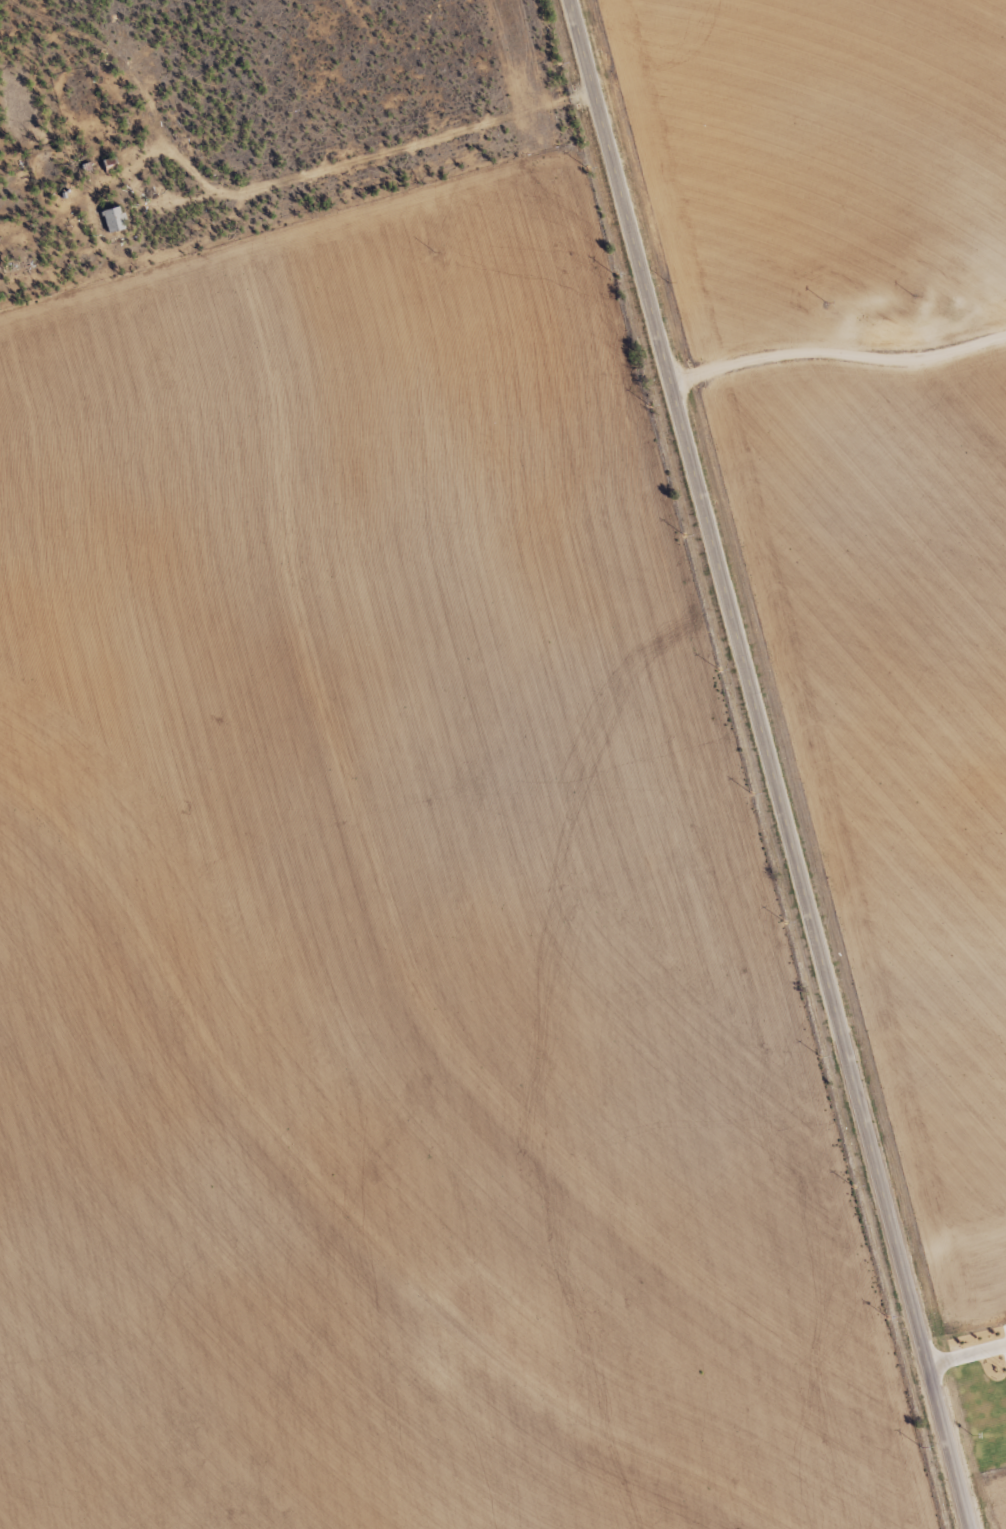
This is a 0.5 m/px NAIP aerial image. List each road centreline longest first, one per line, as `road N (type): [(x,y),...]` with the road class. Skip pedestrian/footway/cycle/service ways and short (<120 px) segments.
road 1 (secondary): [(570,0),(965,1528)]

